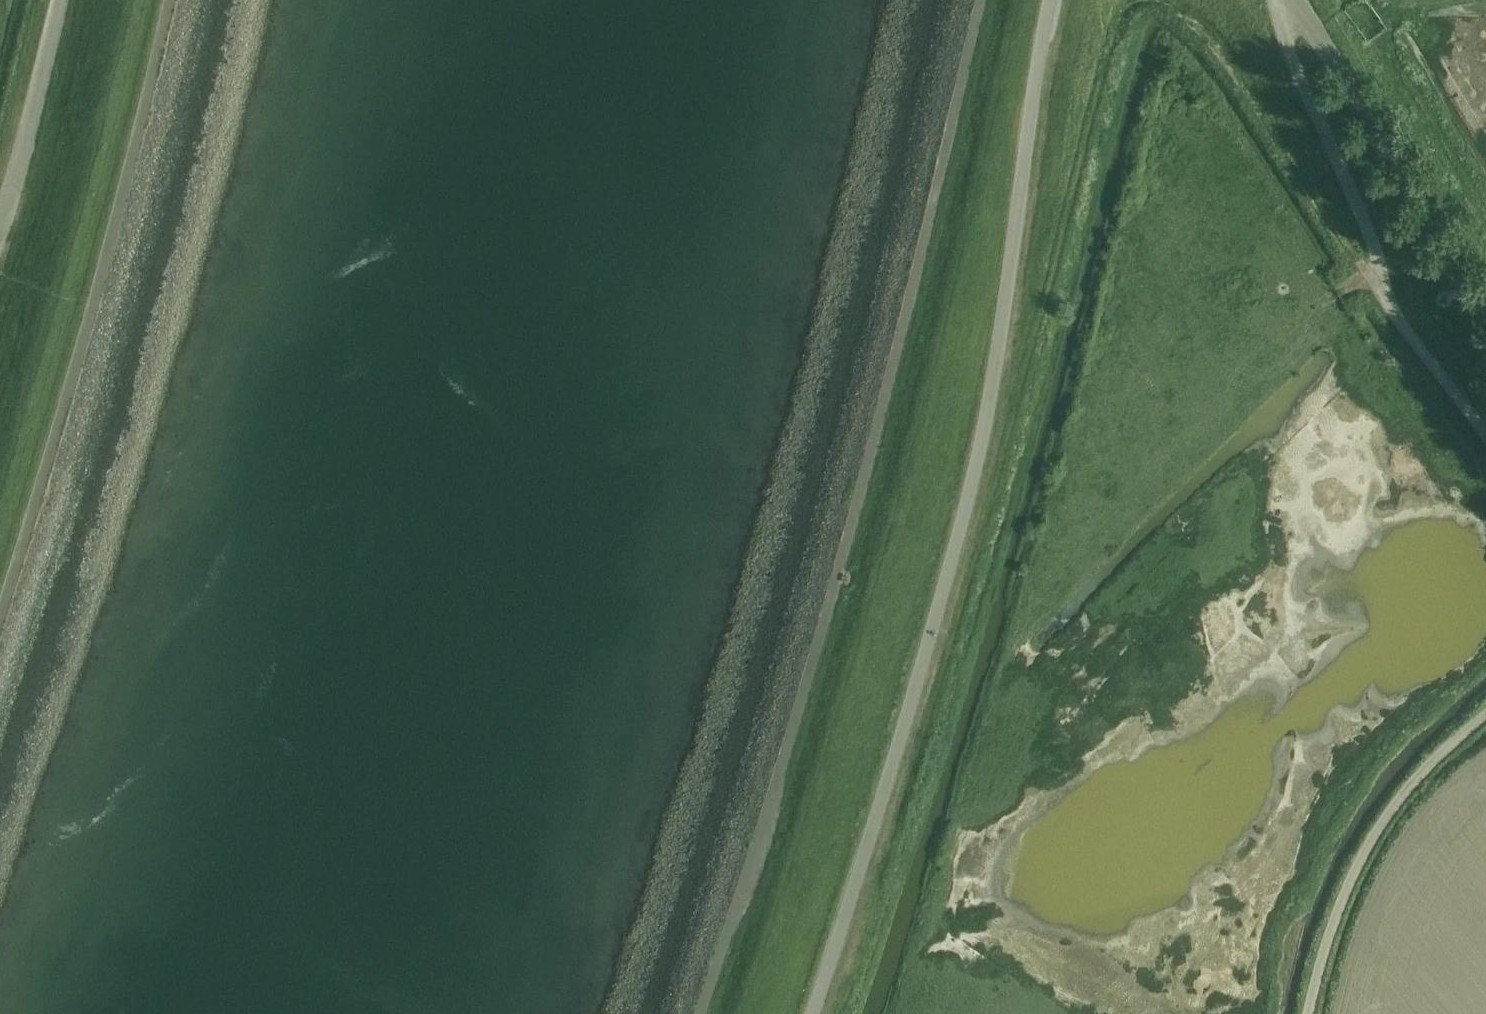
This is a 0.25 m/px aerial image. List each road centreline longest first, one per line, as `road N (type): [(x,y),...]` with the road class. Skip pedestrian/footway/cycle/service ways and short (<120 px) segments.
road 1 (unclassified): [(827,1013),(979,470),(1060,0)]
road 2 (unclassified): [(1485,436),(1407,332),(1380,278),(1286,0)]
road 3 (unclassified): [(1485,308),(1328,33),(1297,0)]
road 4 (unclassified): [(1308,1013),(1344,894),(1374,836),(1405,793),(1485,718)]
road 5 (unclassified): [(0,221),(58,0)]

